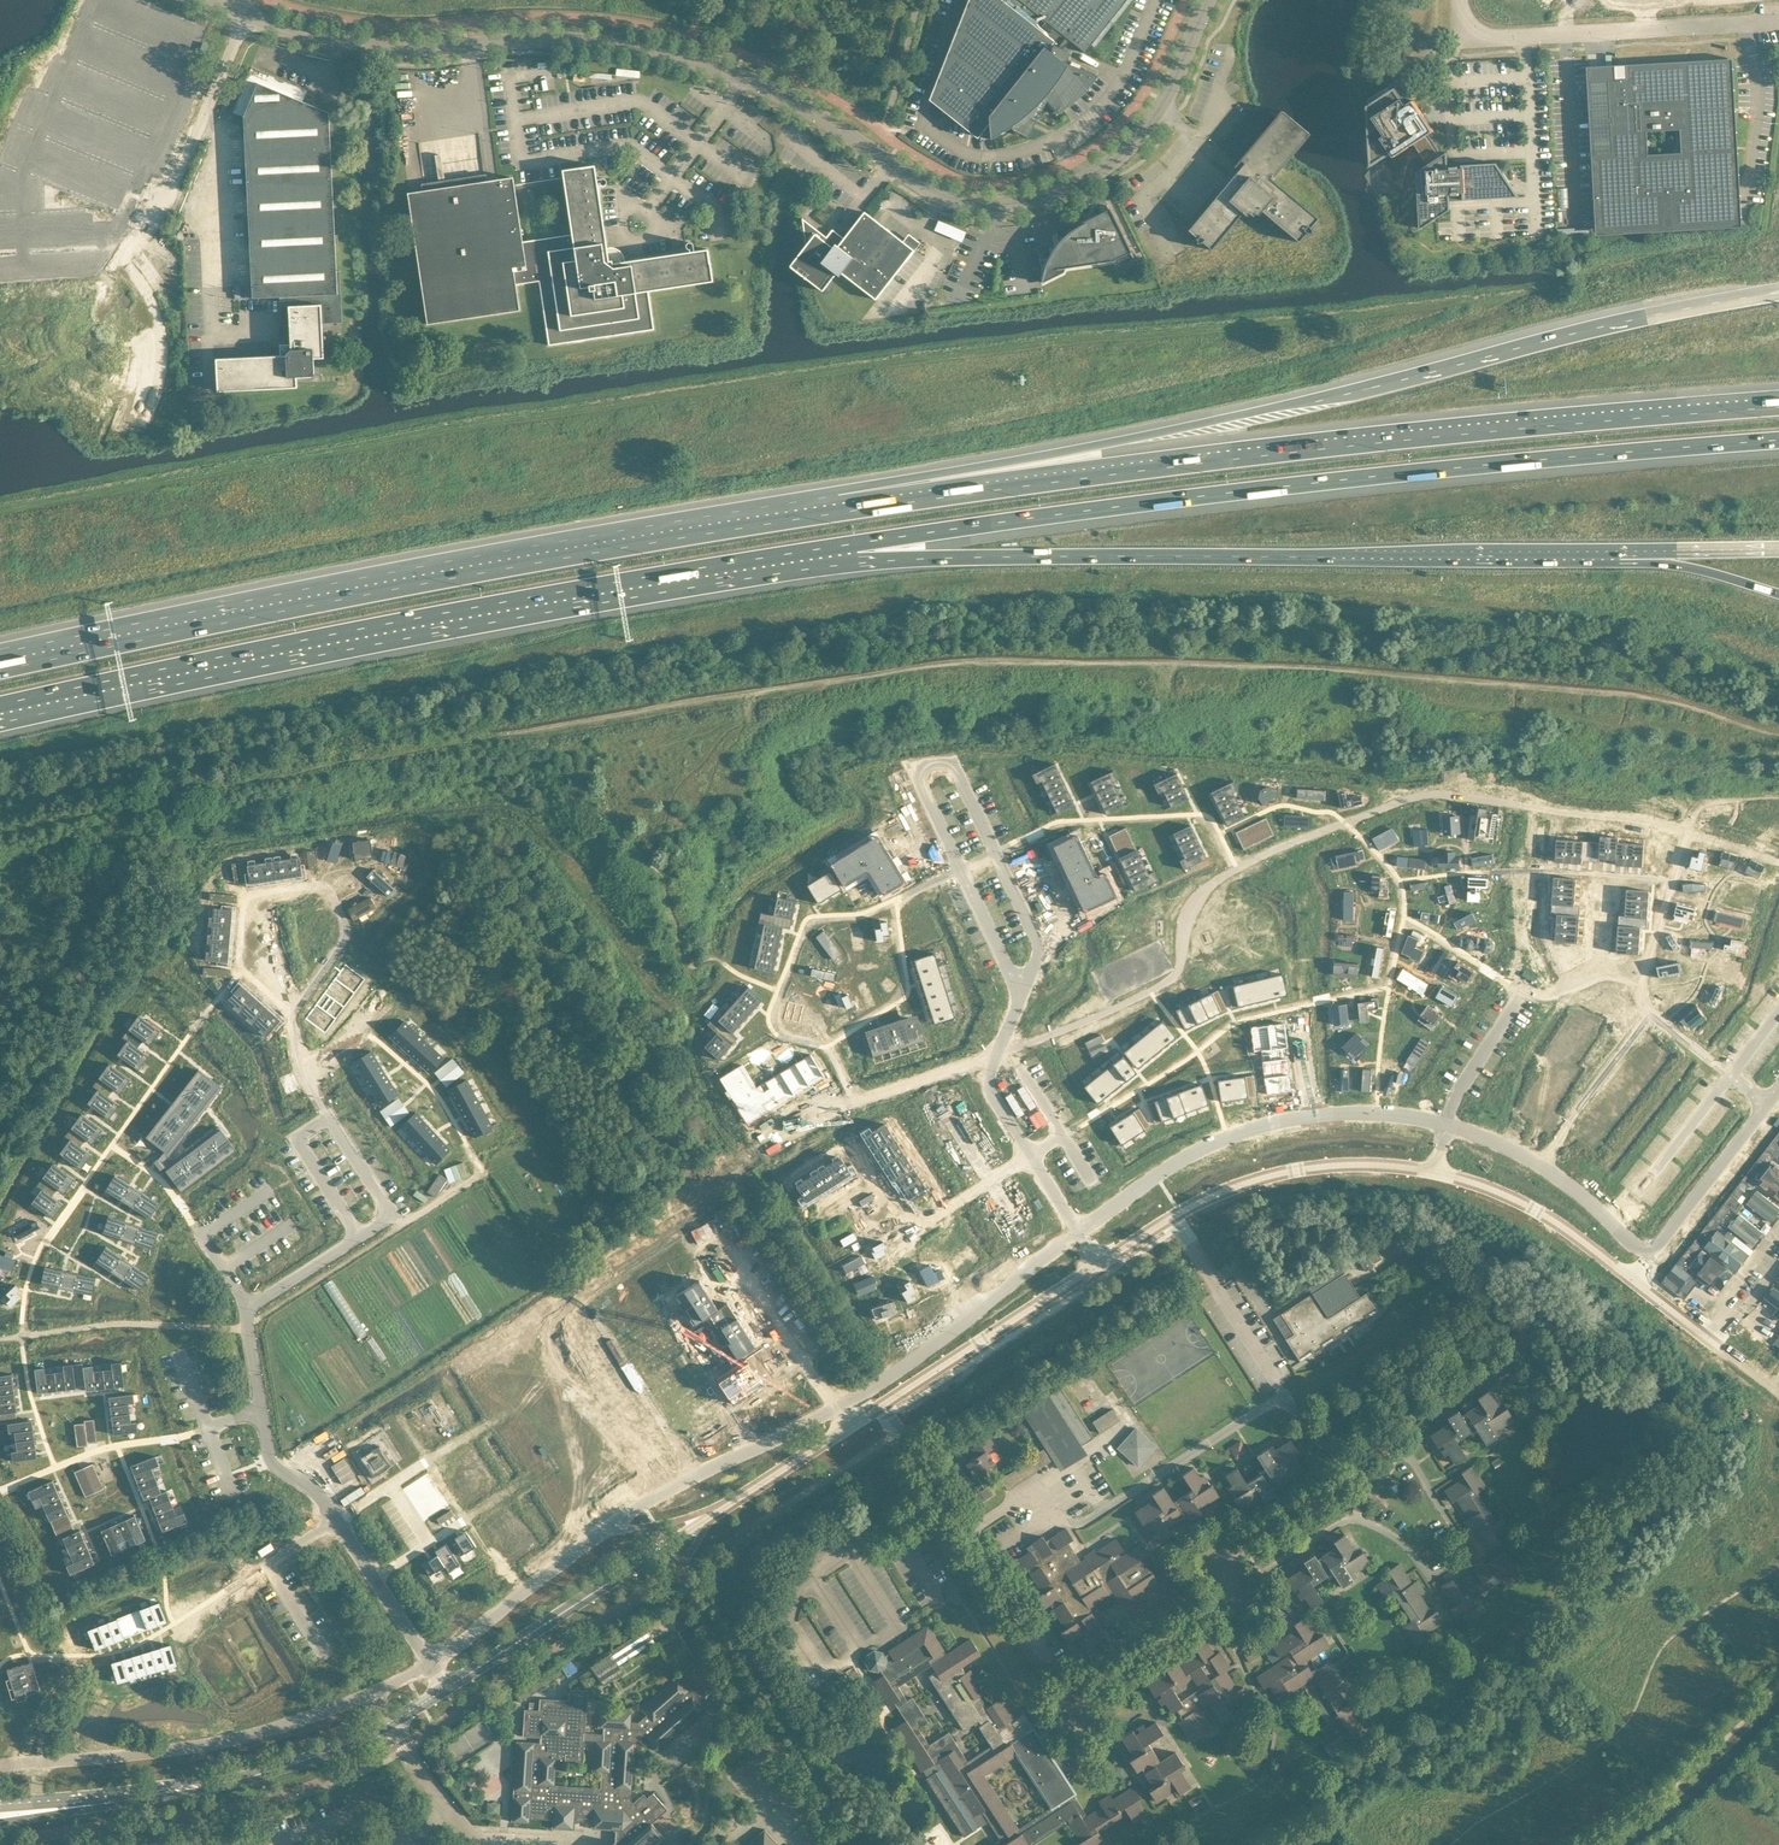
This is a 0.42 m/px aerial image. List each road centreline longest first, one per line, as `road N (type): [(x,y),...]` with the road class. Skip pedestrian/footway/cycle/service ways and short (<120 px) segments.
road 1 (unclassified): [(247,15),(297,33),(391,49),(600,41),(681,57),(788,97),(928,190),(998,206),(1051,196),(1118,157),(1162,104),(1208,0)]
road 2 (track): [(763,1152),(854,1104),(1149,991),(1181,966),(1183,925),(1208,886),(1275,850),(1413,796),(1460,795),(1685,832)]
road 3 (motorway): [(1770,293),(1562,332),(1339,393),(831,508)]
road 4 (motorway): [(1778,402),(1278,449),(831,508)]
road 5 (motorway): [(856,542),(1260,489),(1778,439)]
road 6 (motorway): [(0,705),(393,620),(856,542)]
road 7 (motorway): [(831,508),(381,587),(0,670)]
road 8 (motorway): [(856,542),(927,557),(1610,556)]
road 9 (residential): [(872,1385),(636,1509),(428,1661)]
road 10 (unclassified): [(446,1689),(885,1405)]
road 11 (residential): [(1024,976),(1040,953),(1035,929),(949,762),(929,762),(921,777),(926,796),(1015,974)]
road 12 (residential): [(1444,1125),(1377,1113),(1305,1113),(1215,1142),(1078,1230)]
road 13 (unclassified): [(40,1801),(203,1786),(316,1758),(390,1724)]
road 14 (unclassified): [(1099,1265),(1171,1218),(1274,1174),(1374,1165),(1430,1173)]
road 15 (unclassified): [(1464,0),(1467,26),(1479,36),(1775,23)]
road 16 (residential): [(428,1661),(310,1482),(270,1456),(259,1409)]
road 17 (residential): [(246,1309),(392,1215),(328,1114)]
road 18 (residential): [(1078,1230),(872,1385)]
road 19 (unclassified): [(885,1405),(1099,1265)]
road 20 (residential): [(18,1483),(104,1448),(178,1437),(259,1409)]
road 21 (residential): [(1648,1255),(1548,1170),(1444,1125)]
road 22 (unclassified): [(153,229),(247,15)]
road 23 (unclassified): [(1430,1173),(1530,1210),(1630,1279)]
road 24 (residential): [(1029,1155),(989,1083),(1024,976)]
road 25 (residential): [(1648,1255),(1766,1103)]
road 26 (motorway): [(1610,556),(1778,596)]
road 27 (motorway): [(1610,556),(1778,550)]
road 28 (unclassified): [(484,1844),(390,1724)]

